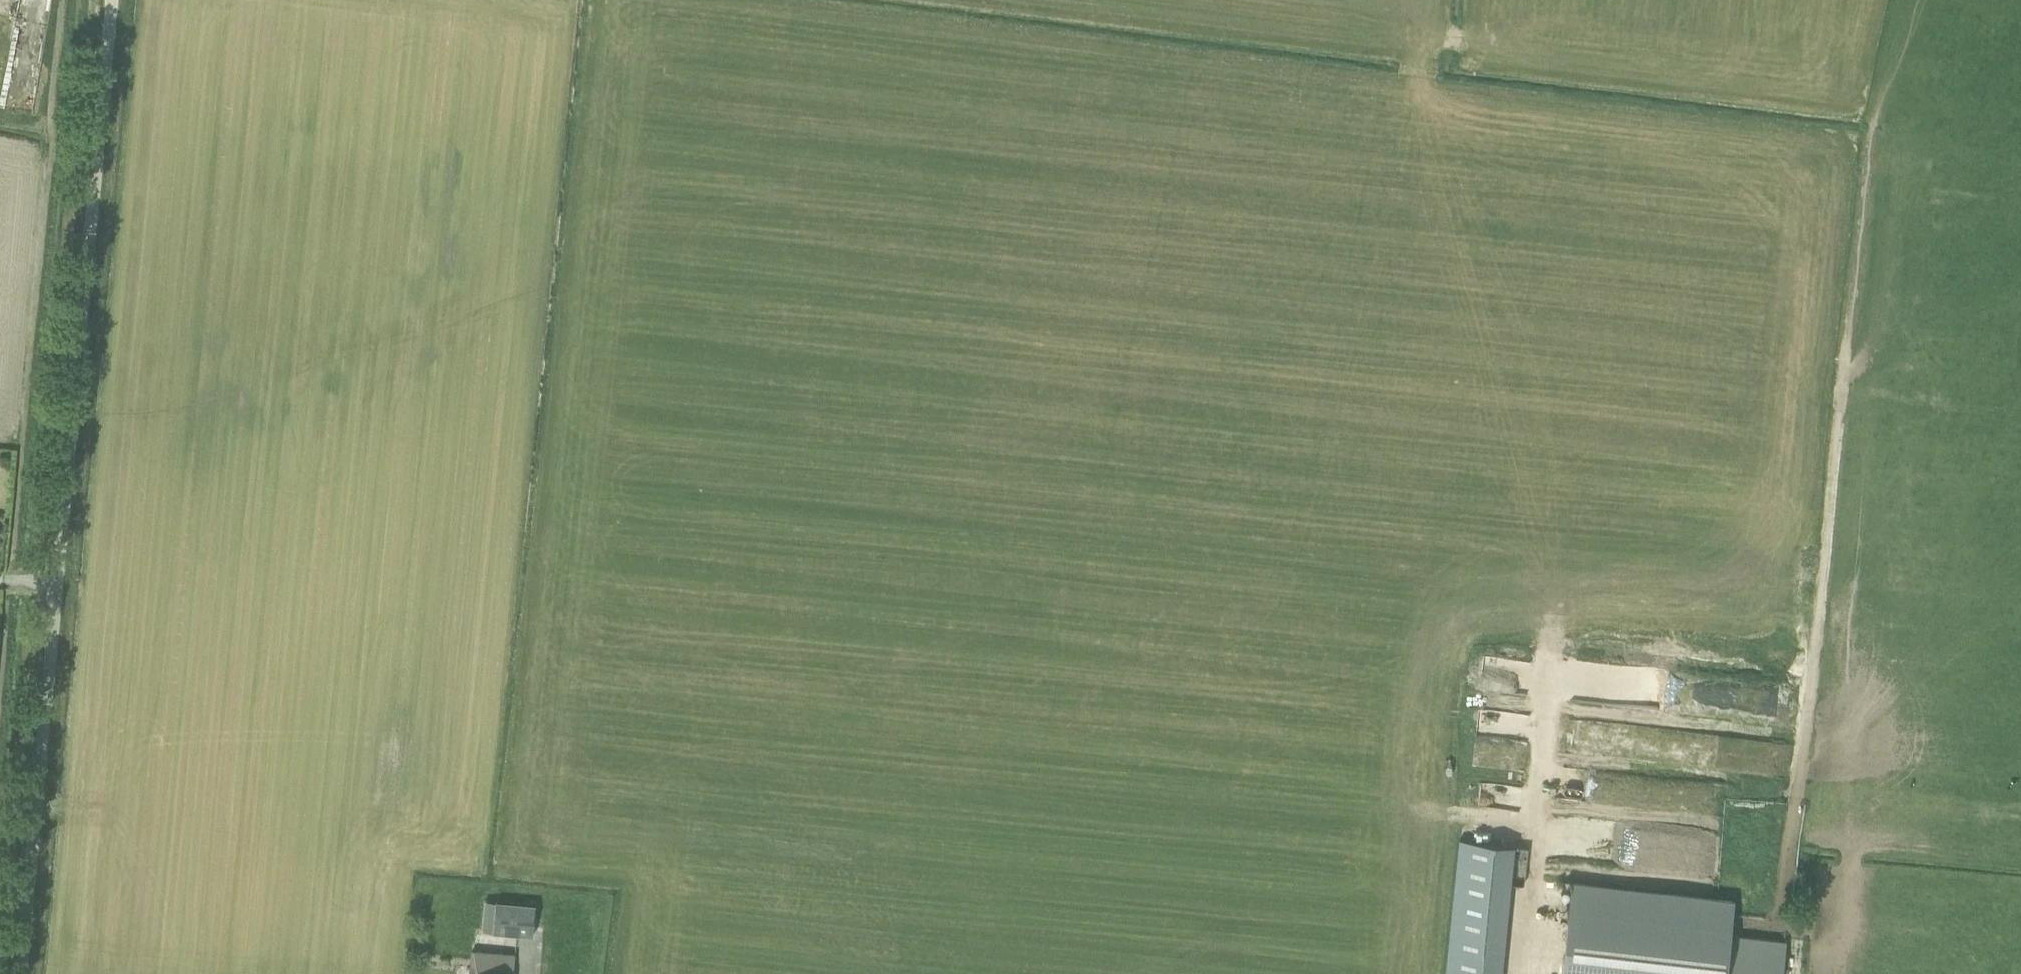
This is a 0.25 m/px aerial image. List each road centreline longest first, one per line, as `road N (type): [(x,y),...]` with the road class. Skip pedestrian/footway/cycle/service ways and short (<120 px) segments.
road 1 (unclassified): [(19,973),(120,0)]

